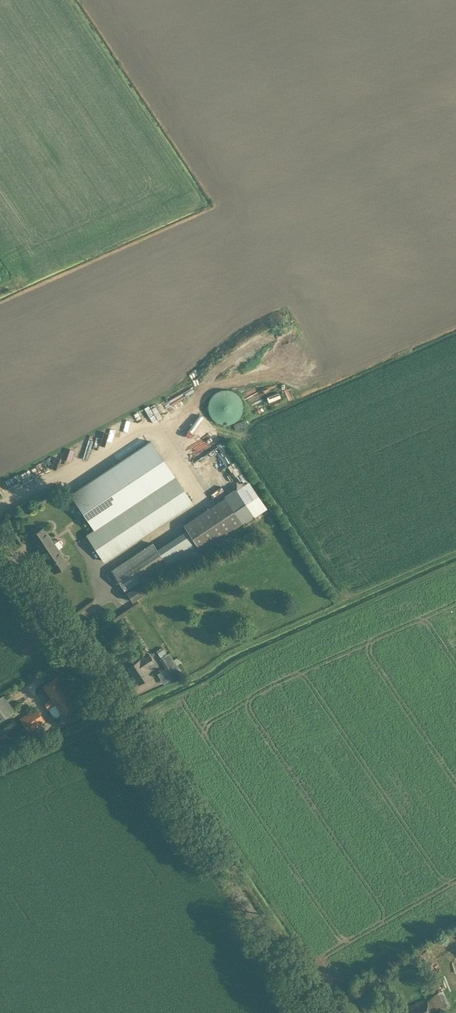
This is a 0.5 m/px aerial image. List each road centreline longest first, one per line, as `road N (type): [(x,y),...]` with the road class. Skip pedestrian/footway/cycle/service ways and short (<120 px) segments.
road 1 (unclassified): [(318,1012),(0,544)]
road 2 (track): [(455,95),(0,292)]

